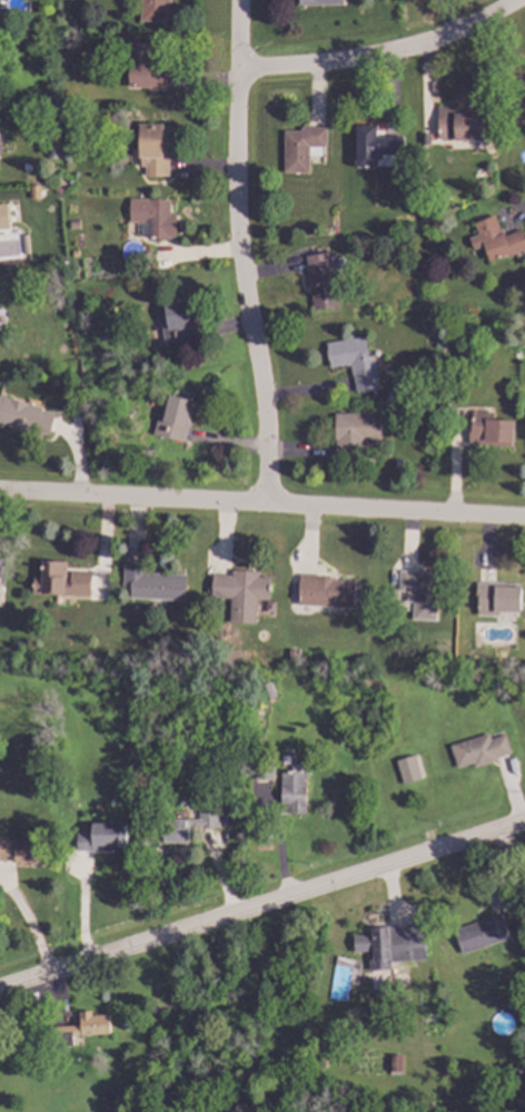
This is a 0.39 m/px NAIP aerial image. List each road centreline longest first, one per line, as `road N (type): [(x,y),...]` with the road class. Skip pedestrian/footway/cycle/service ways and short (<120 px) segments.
road 1 (tertiary): [(524,821),(0,990)]
road 2 (residential): [(524,517),(0,494)]
road 3 (residential): [(242,0),(238,232),(262,392),(269,505)]
road 4 (residential): [(518,0),(396,60),(242,67)]

